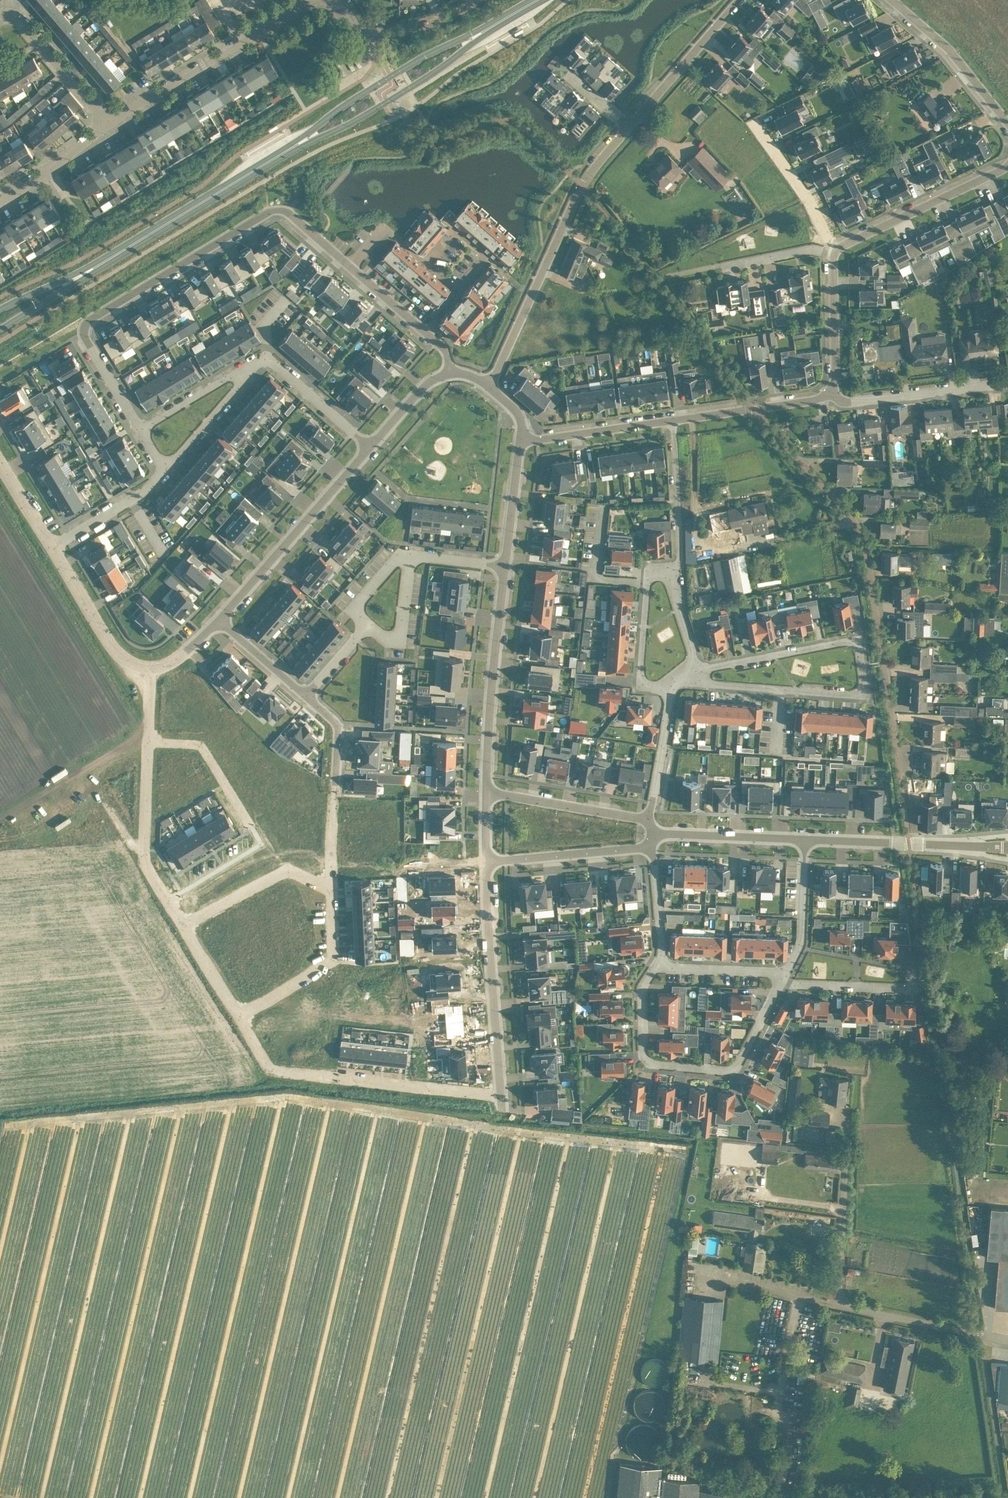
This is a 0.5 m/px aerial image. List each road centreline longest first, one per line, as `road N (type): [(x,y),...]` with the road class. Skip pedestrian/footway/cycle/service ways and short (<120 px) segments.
road 1 (residential): [(84,332),(89,319),(284,207),(435,340),(450,372)]
road 2 (unclassified): [(900,775),(864,535),(754,407)]
road 3 (residential): [(698,670),(858,641),(864,695),(698,680)]
road 4 (unclassified): [(1007,1341),(847,1310),(841,1162)]
road 5 (residential): [(501,1093),(271,1069),(238,1014)]
road 6 (residential): [(781,984),(734,1068),(653,1064),(645,1051),(642,989),(661,965)]
road 7 (residential): [(168,899),(260,845),(201,742),(149,742)]
road 8 (secondary): [(94,268),(297,144)]
road 9 (residential): [(111,128),(308,0)]
road 10 (residential): [(501,1093),(488,859)]
road 11 (residential): [(370,444),(219,619)]
road 12 (residential): [(487,792),(505,565)]
road 13 (residential): [(583,185),(489,387)]
road 14 (secondary): [(297,144),(432,73),(486,29)]
road 15 (secondary): [(486,29),(397,73),(297,144)]
road 16 (residential): [(306,695),(338,725),(331,887)]
road 17 (residential): [(1007,848),(804,839)]
road 18 (residential): [(835,251),(1007,160)]
road 19 (residential): [(331,887),(333,959),(238,1014)]
road 20 (unclassified): [(834,390),(855,401),(1007,383)]
road 21 (residential): [(671,689),(641,684),(650,571),(678,570)]
road 22 (track): [(0,823),(128,746),(149,742)]
road 23 (residential): [(627,127),(740,0)]
road 24 (unclassified): [(1007,122),(949,49),(891,0)]
road 25 (residential): [(478,0),(422,29),(368,37),(334,0)]
road 26 (residential): [(185,925),(290,868),(331,887)]
road 27 (residential): [(488,859),(652,845)]
road 28 (residential): [(0,17),(16,15),(111,128)]
road 29 (residential): [(646,818),(487,792)]
road 30 (residential): [(149,667),(108,644),(54,545)]
road 31 (residential): [(673,419),(520,441)]
road 32 (residential): [(164,469),(268,357)]
road 33 (residential): [(673,419),(678,570)]
road 34 (residential): [(835,251),(755,123)]
road 35 (residential): [(781,984),(911,986),(910,968)]
road 36 (residential): [(268,357),(139,429)]
road 37 (residential): [(804,839),(659,833)]
road 38 (residential): [(804,839),(802,949),(786,974)]
road 39 (residential): [(834,390),(835,251)]
road 40 (residential): [(164,469),(145,490),(54,545)]
road 41 (residential): [(370,444),(268,357)]
road 42 (residential): [(0,200),(111,128)]
road 43 (residential): [(671,689),(646,818)]
road 44 (residential): [(407,554),(400,642),(366,627)]
road 45 (residential): [(661,965),(786,974)]
road 46 (residential): [(505,565),(520,441)]
road 47 (residential): [(661,965),(652,845)]

